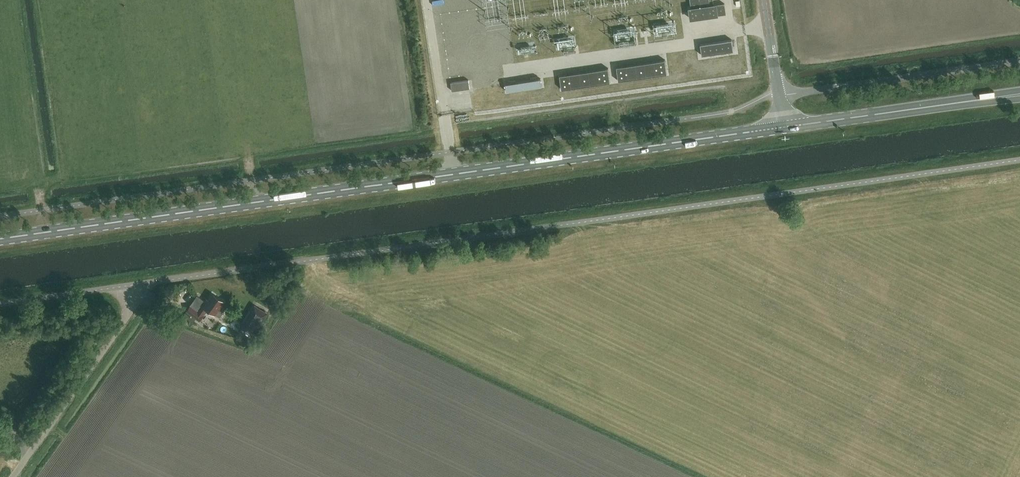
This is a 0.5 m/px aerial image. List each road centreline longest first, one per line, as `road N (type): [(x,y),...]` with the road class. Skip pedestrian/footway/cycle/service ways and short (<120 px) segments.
road 1 (primary): [(0,238),(784,128)]
road 2 (unclassified): [(1019,61),(780,93)]
road 3 (primary): [(784,128),(1019,97)]
road 4 (unclassified): [(13,476),(146,284)]
road 5 (unclassified): [(0,304),(146,284)]

